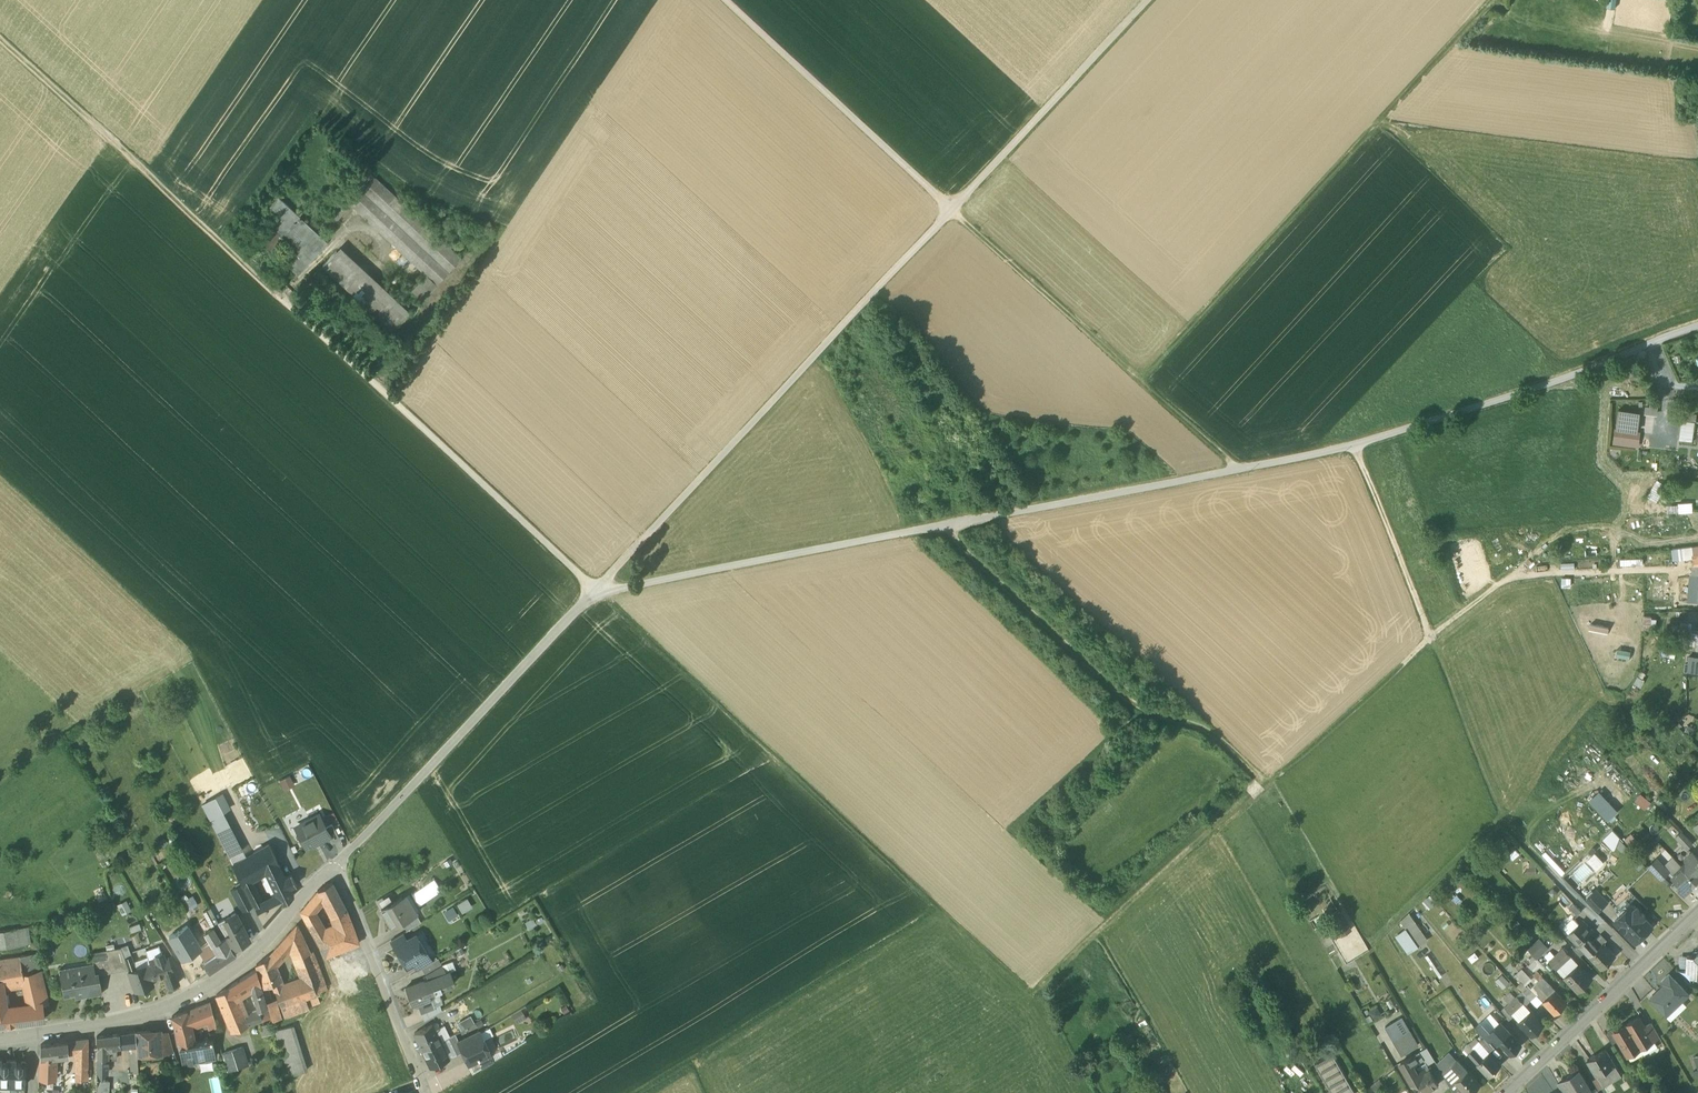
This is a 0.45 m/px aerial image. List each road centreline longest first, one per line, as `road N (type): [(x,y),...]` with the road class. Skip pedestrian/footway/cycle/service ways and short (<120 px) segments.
road 1 (track): [(1431,637),(1029,993),(596,590)]
road 2 (track): [(1625,355),(1355,447),(596,590)]
road 3 (track): [(1148,0),(596,590)]
road 4 (track): [(1234,470),(726,0)]
road 5 (track): [(1494,0),(1140,380)]
road 6 (track): [(1564,881),(1502,818),(1355,447)]
road 7 (track): [(596,590),(286,303)]
road 8 (track): [(1265,781),(1215,737),(1117,691),(953,537),(949,524)]
road 9 (residential): [(0,1041),(134,1019),(195,995),(259,949),(316,879),(335,871)]
road 10 (track): [(0,38),(286,303)]
road 11 (track): [(596,590),(335,871)]
road 12 (track): [(939,911),(641,1092)]
road 13 (residential): [(1512,1092),(1697,915)]
road 14 (residential): [(424,1092),(335,871)]

